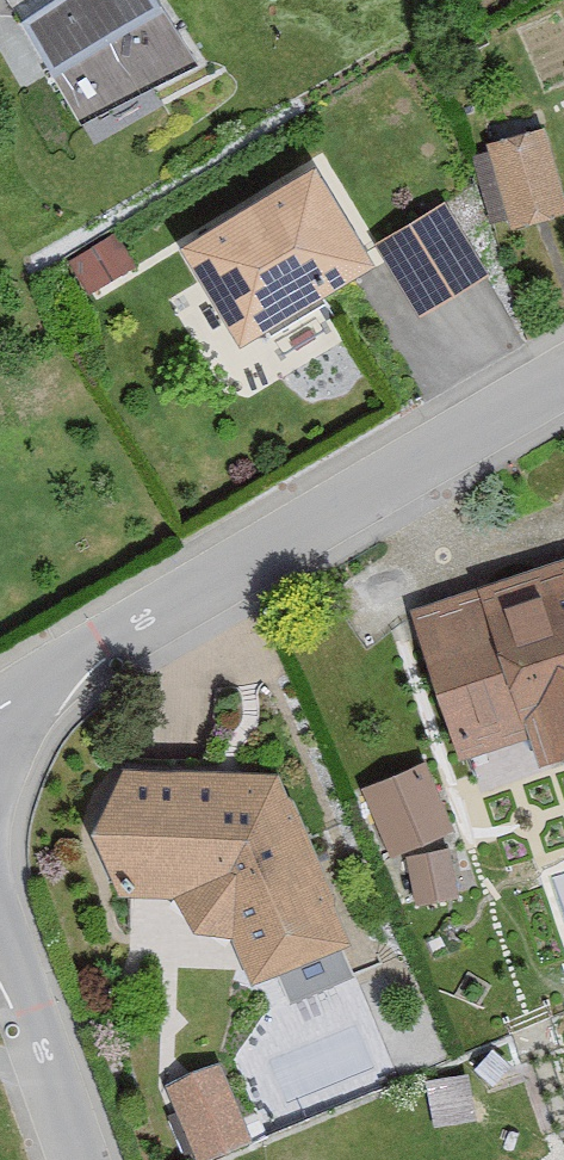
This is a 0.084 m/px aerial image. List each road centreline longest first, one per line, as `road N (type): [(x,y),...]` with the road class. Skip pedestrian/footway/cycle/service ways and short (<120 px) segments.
road 1 (residential): [(0,711),(563,380)]
road 2 (residential): [(85,1159),(0,918)]

